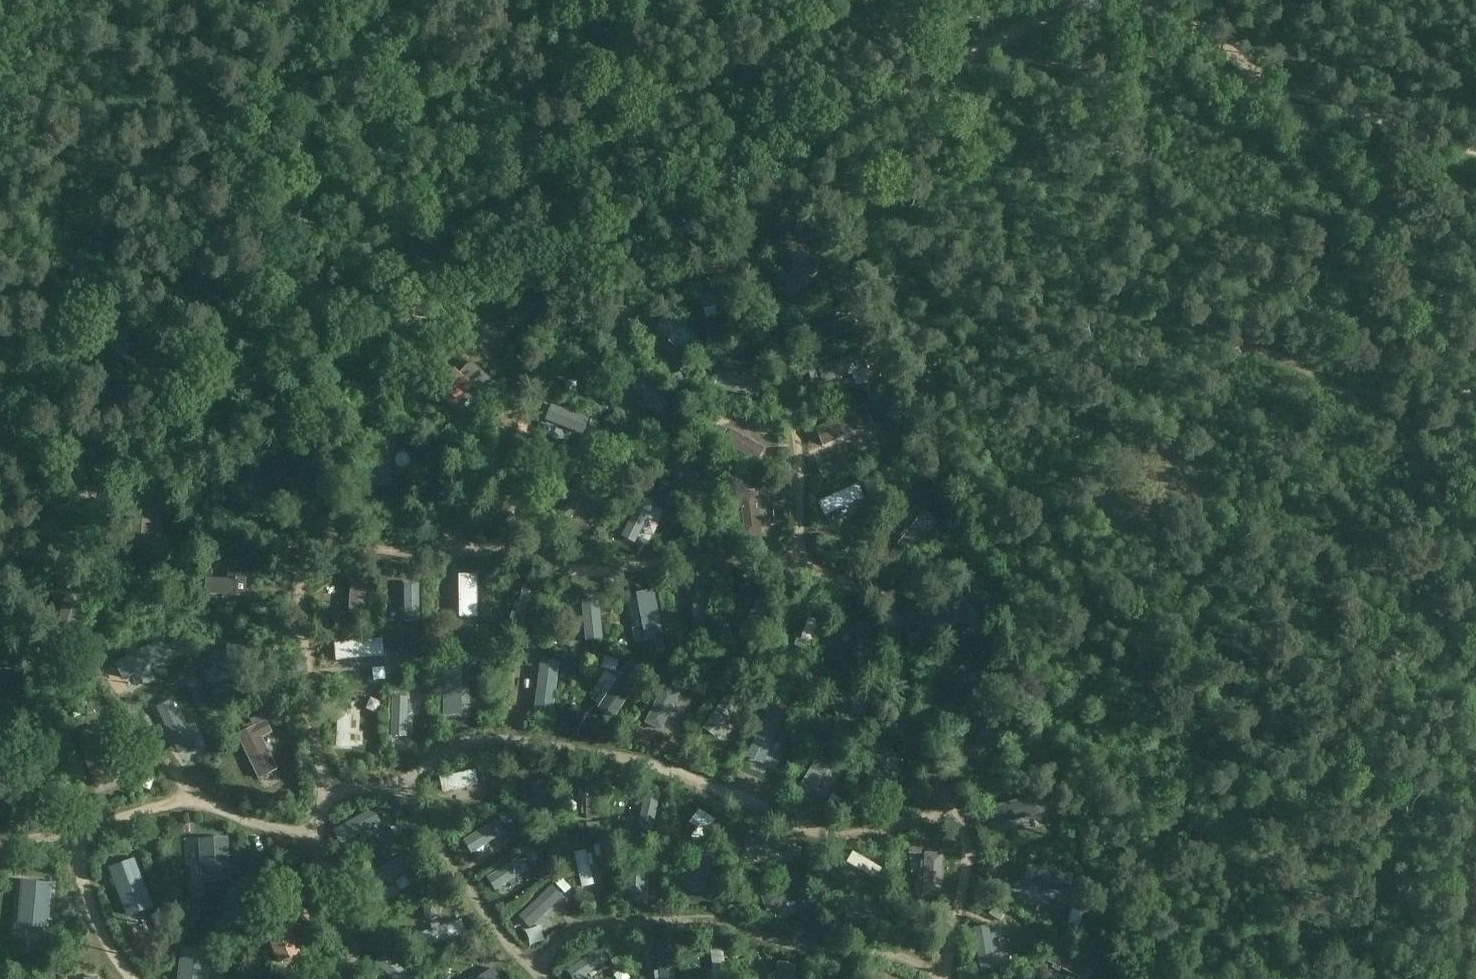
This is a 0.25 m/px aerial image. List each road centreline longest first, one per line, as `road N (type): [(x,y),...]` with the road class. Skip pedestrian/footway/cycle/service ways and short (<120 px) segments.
road 1 (track): [(277,378),(593,244),(992,43)]
road 2 (track): [(1108,0),(1174,17),(1277,90),(1348,182),(1475,405)]
road 3 (track): [(0,557),(160,441),(277,378)]
road 4 (track): [(793,555),(795,416),(787,358),(753,261)]

